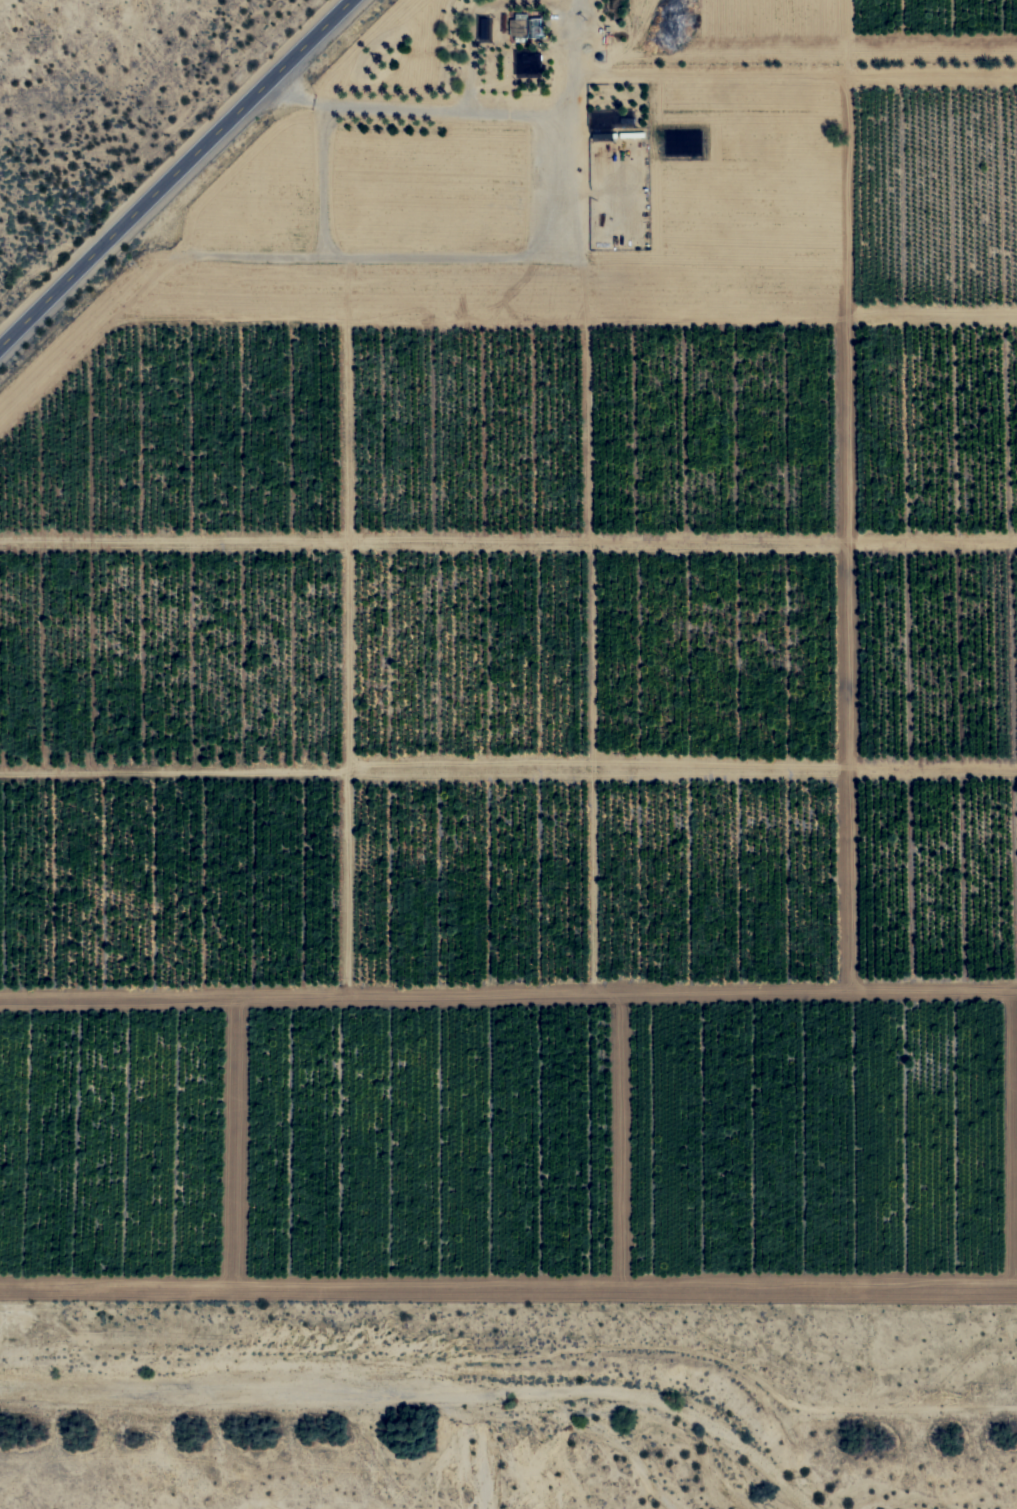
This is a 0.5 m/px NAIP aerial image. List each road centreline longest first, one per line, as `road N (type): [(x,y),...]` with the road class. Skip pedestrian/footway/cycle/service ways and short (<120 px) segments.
road 1 (primary): [(0,339),(344,0)]

